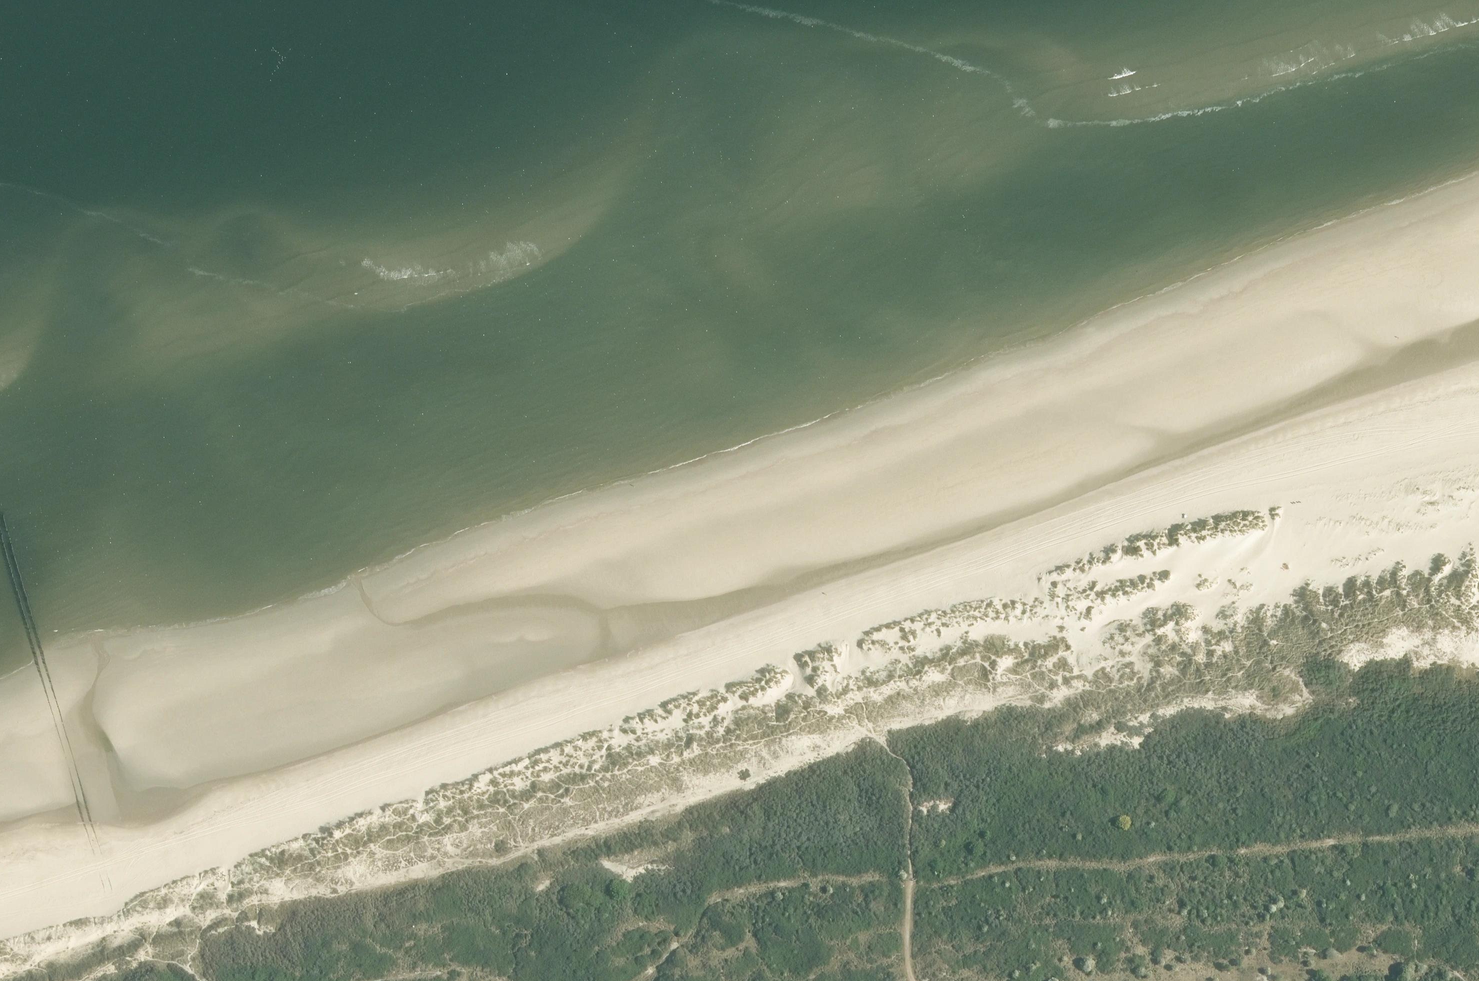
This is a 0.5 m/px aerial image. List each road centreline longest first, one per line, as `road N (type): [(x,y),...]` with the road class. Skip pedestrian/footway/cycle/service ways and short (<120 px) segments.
road 1 (track): [(913,980),(914,774),(843,693)]

